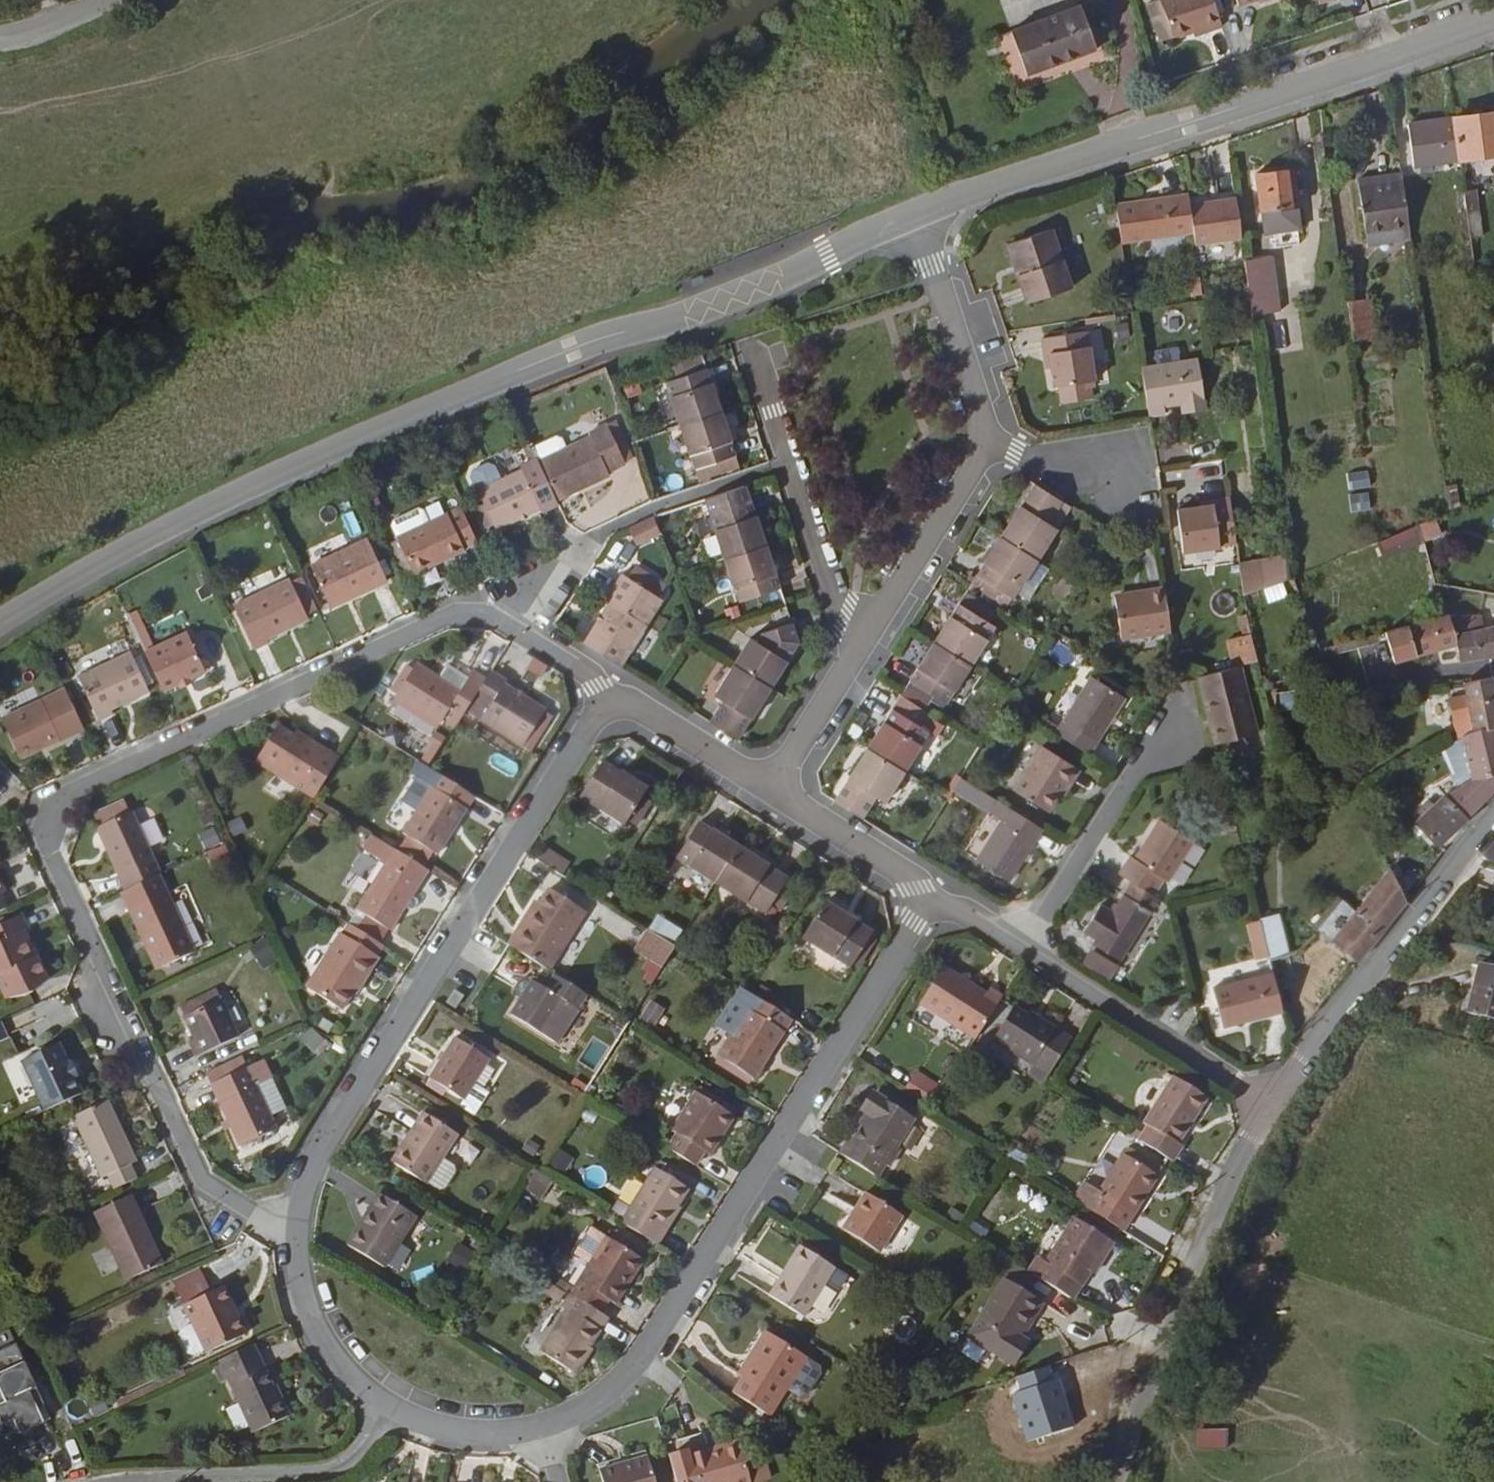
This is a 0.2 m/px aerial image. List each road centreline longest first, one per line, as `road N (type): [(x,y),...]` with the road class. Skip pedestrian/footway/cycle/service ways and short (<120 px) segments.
road 1 (tertiary): [(913,212),(733,302),(571,349),(409,415),(132,544),(0,629)]
road 2 (residential): [(296,1235),(202,1180),(45,834),(56,806),(73,792),(451,616),(494,619)]
road 3 (residential): [(541,1427),(604,1398),(642,1359),(935,897)]
road 4 (residential): [(614,702),(580,738),(320,1158),(296,1235)]
road 5 (tertiary): [(1493,20),(913,212)]
road 6 (residential): [(1116,1481),(1202,1217),(1272,1105)]
road 7 (residential): [(1272,1105),(1493,808)]
road 8 (residential): [(757,363),(846,615),(864,642)]
road 9 (residential): [(1019,951),(1272,1105)]
road 10 (residential): [(1167,725),(1019,951)]
road 11 (residential): [(991,446),(913,212)]
road 12 (residential): [(864,642),(991,446)]
road 13 (residential): [(199,1481),(331,1470),(359,1451),(387,1405)]
road 14 (residential): [(296,1235),(298,1274),(325,1347),(387,1405)]
road 15 (residential): [(767,789),(935,897)]
road 16 (residential): [(614,702),(645,711),(767,789)]
road 17 (residential): [(767,789),(864,642)]
road 18 (residential): [(387,1405),(434,1429),(491,1435),(541,1427)]
road 19 (residential): [(494,619),(582,671),(614,702)]
road 20 (residential): [(991,446),(1111,467)]

